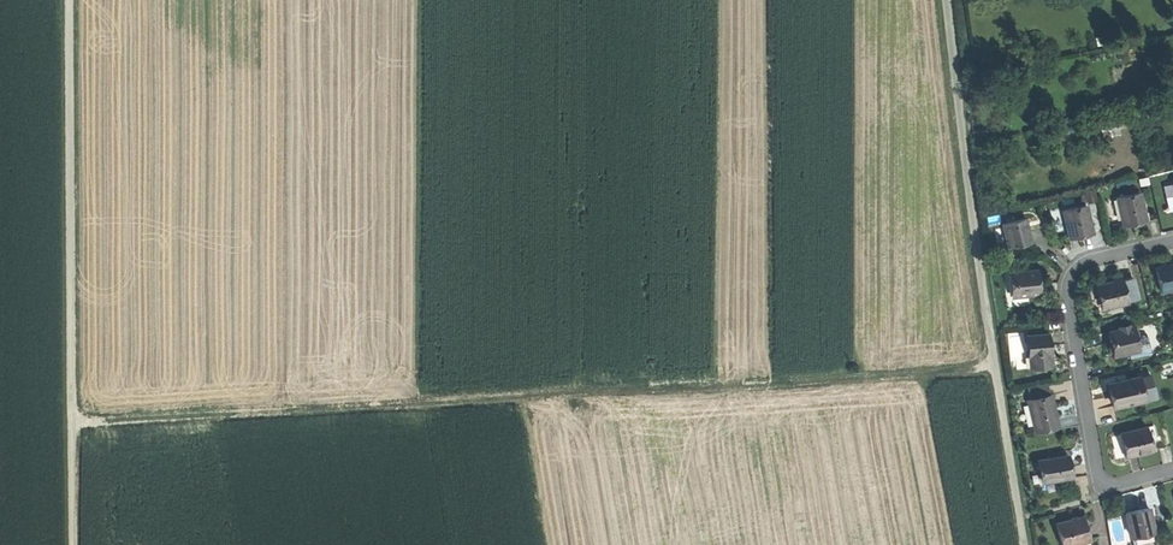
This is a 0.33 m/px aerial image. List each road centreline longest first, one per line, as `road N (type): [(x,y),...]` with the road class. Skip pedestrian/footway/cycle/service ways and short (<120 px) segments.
road 1 (track): [(76,418),(994,364)]
road 2 (track): [(77,544),(72,0)]
road 3 (residential): [(1172,241),(1094,259),(1064,287),(1097,481),(1111,490),(1172,472)]

